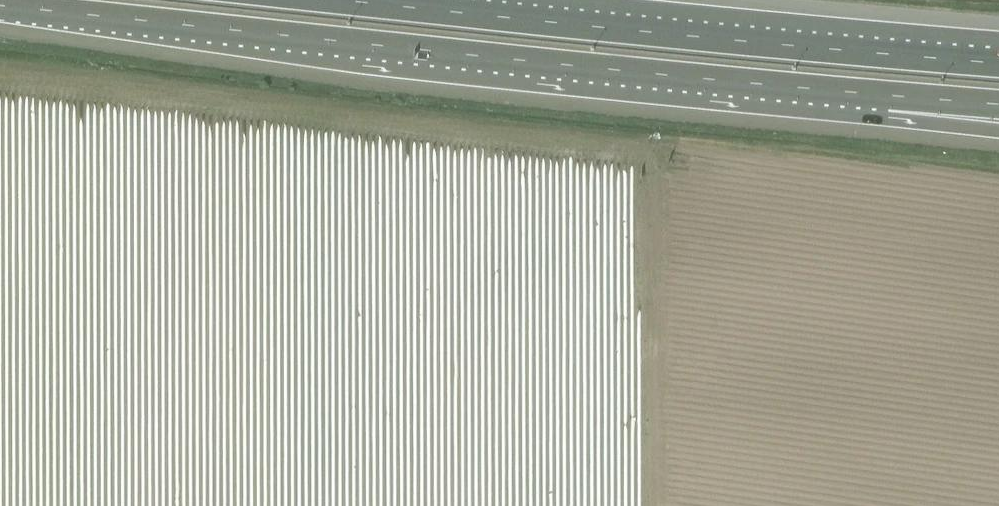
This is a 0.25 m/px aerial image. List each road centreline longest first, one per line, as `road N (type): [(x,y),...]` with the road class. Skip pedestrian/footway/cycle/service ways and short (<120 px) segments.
road 1 (motorway): [(0,6),(890,98)]
road 2 (motorway): [(976,56),(383,0)]

